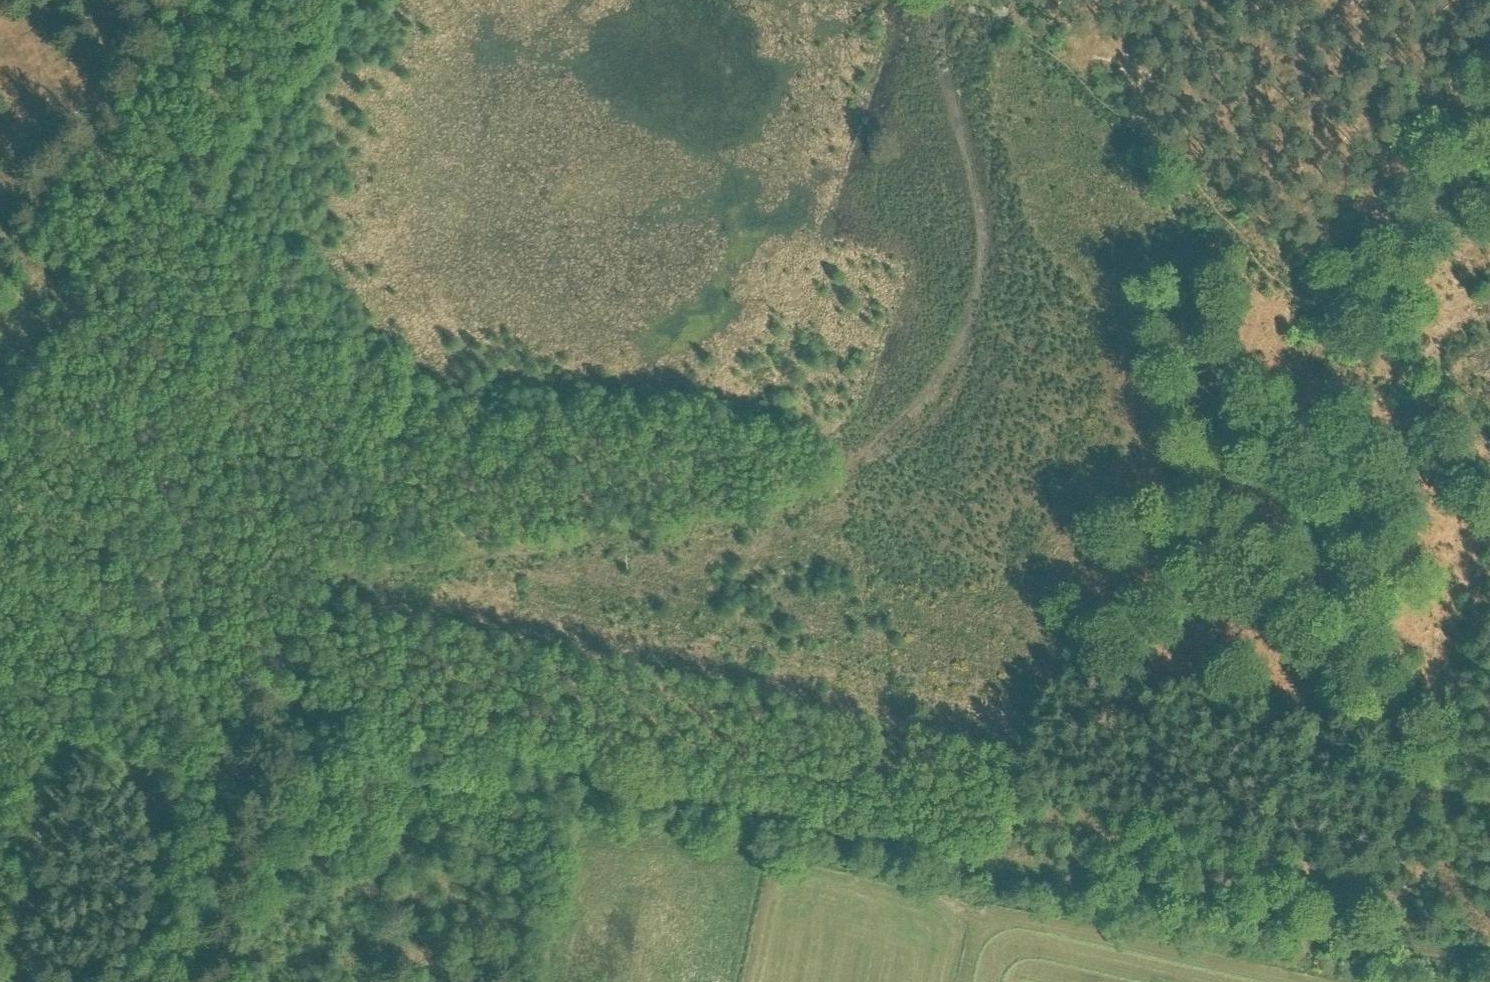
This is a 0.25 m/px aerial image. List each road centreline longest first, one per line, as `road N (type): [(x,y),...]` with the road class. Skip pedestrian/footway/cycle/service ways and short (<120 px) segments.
road 1 (track): [(0,584),(335,718),(1375,948),(1489,956)]
road 2 (track): [(255,692),(326,605),(391,569),(617,544),(777,504),(899,433),(964,349),(985,250),(936,19),(941,0)]
road 3 (track): [(979,0),(1244,234)]

